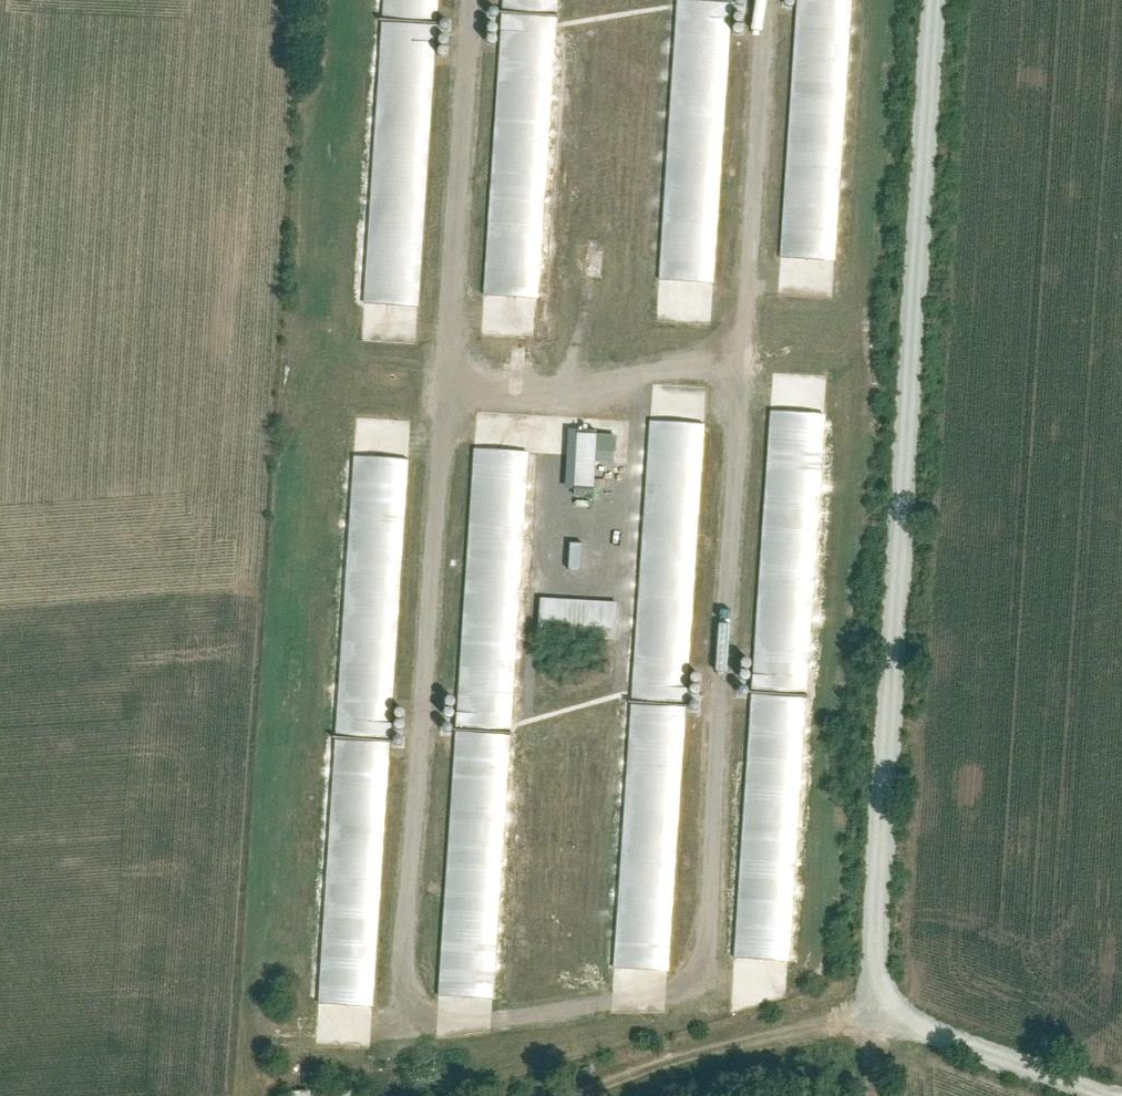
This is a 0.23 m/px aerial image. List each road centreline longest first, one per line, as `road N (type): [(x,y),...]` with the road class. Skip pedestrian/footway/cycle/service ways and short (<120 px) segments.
road 1 (track): [(935,0),(868,1011)]
road 2 (track): [(868,1011),(602,1095)]
road 3 (track): [(1104,1095),(868,1011)]

